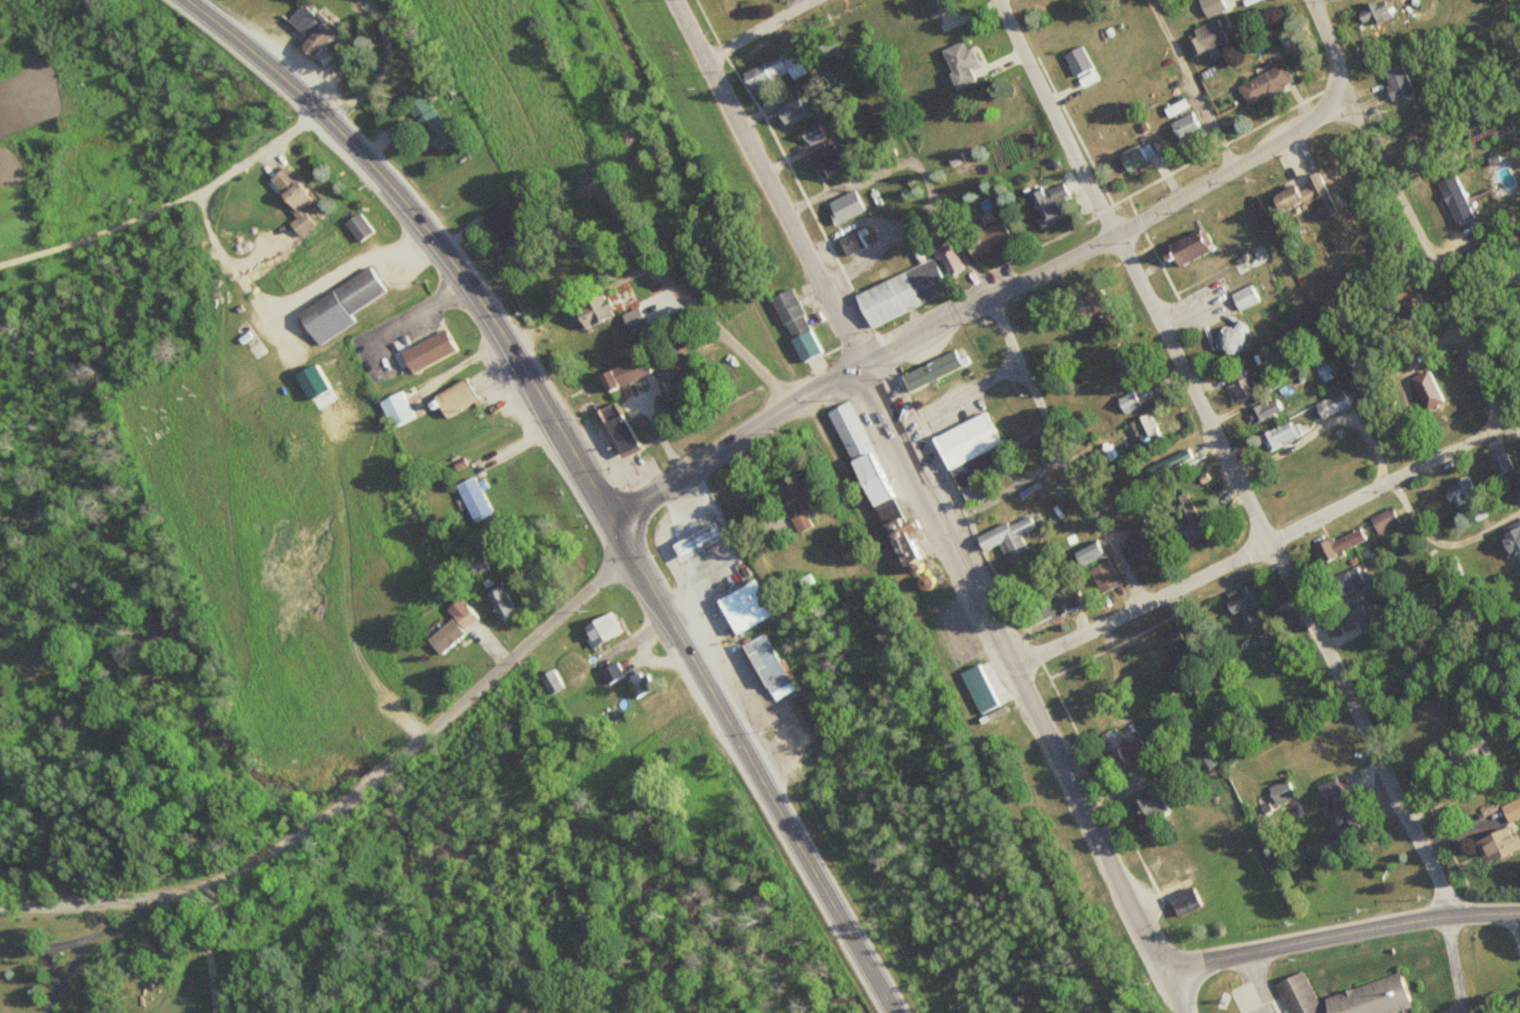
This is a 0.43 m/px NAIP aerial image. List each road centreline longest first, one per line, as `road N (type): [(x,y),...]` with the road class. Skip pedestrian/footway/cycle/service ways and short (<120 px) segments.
road 1 (tertiary): [(896,1012),(473,292),(350,142),(189,0)]
road 2 (tertiary): [(1158,963),(865,364),(674,0)]
road 3 (residential): [(1446,913),(1401,795),(1000,0)]
road 4 (residential): [(608,521),(803,399),(1115,236),(1292,131),(1324,105),(1333,86)]
road 5 (residential): [(1006,665),(1504,425)]
road 6 (residential): [(262,863),(419,740),(626,556)]
road 7 (residential): [(1504,425),(1398,184),(1333,86),(1328,42),(1310,0)]
road 8 (tertiary): [(1158,963),(1446,913),(1519,913)]
road 9 (residential): [(0,902),(173,896),(221,885),(262,863)]
road 10 (residential): [(791,406),(625,216)]
road 11 (residential): [(705,58),(817,0)]

